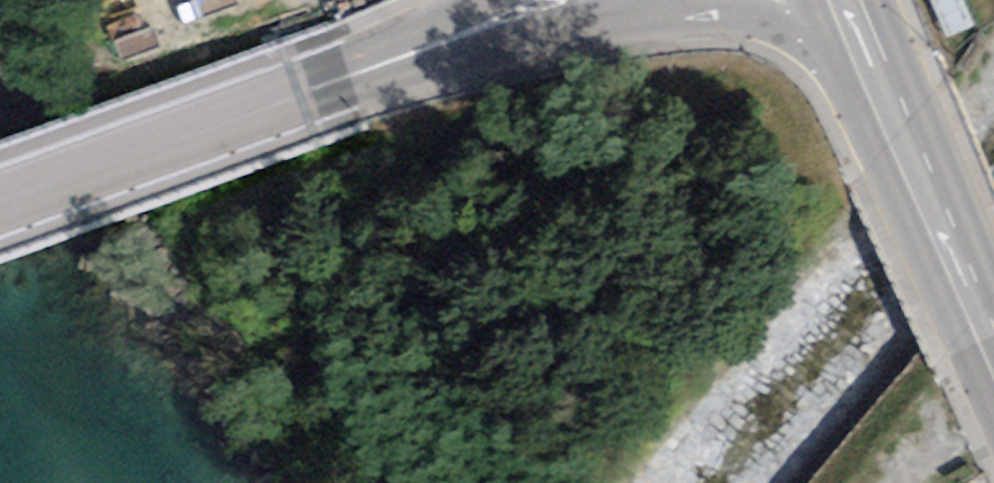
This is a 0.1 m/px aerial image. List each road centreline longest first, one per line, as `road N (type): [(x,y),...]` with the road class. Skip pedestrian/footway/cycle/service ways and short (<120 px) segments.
road 1 (primary): [(993,347),(846,0)]
road 2 (tertiary): [(0,204),(305,90)]
road 3 (tertiary): [(548,0),(305,90)]

